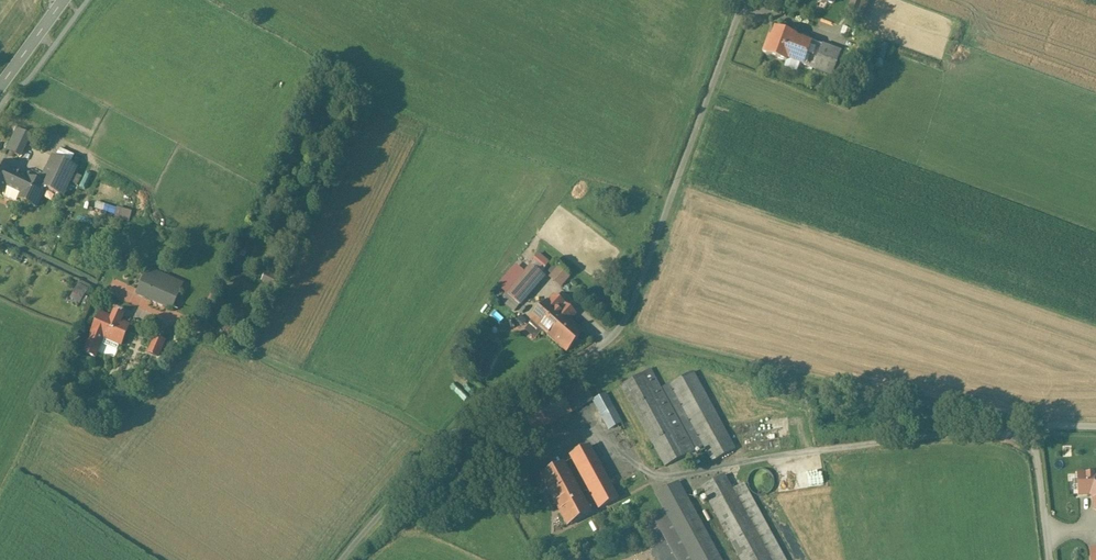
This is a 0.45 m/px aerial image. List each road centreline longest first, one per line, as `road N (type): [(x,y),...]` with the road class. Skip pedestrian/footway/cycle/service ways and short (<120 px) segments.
road 1 (unclassified): [(342,559),(476,414),(595,349),(625,321),(746,0)]
road 2 (track): [(616,332),(711,360),(1047,427)]
road 3 (track): [(444,447),(365,400),(249,354)]
road 4 (unclassified): [(1047,427),(1035,445),(1050,559)]

